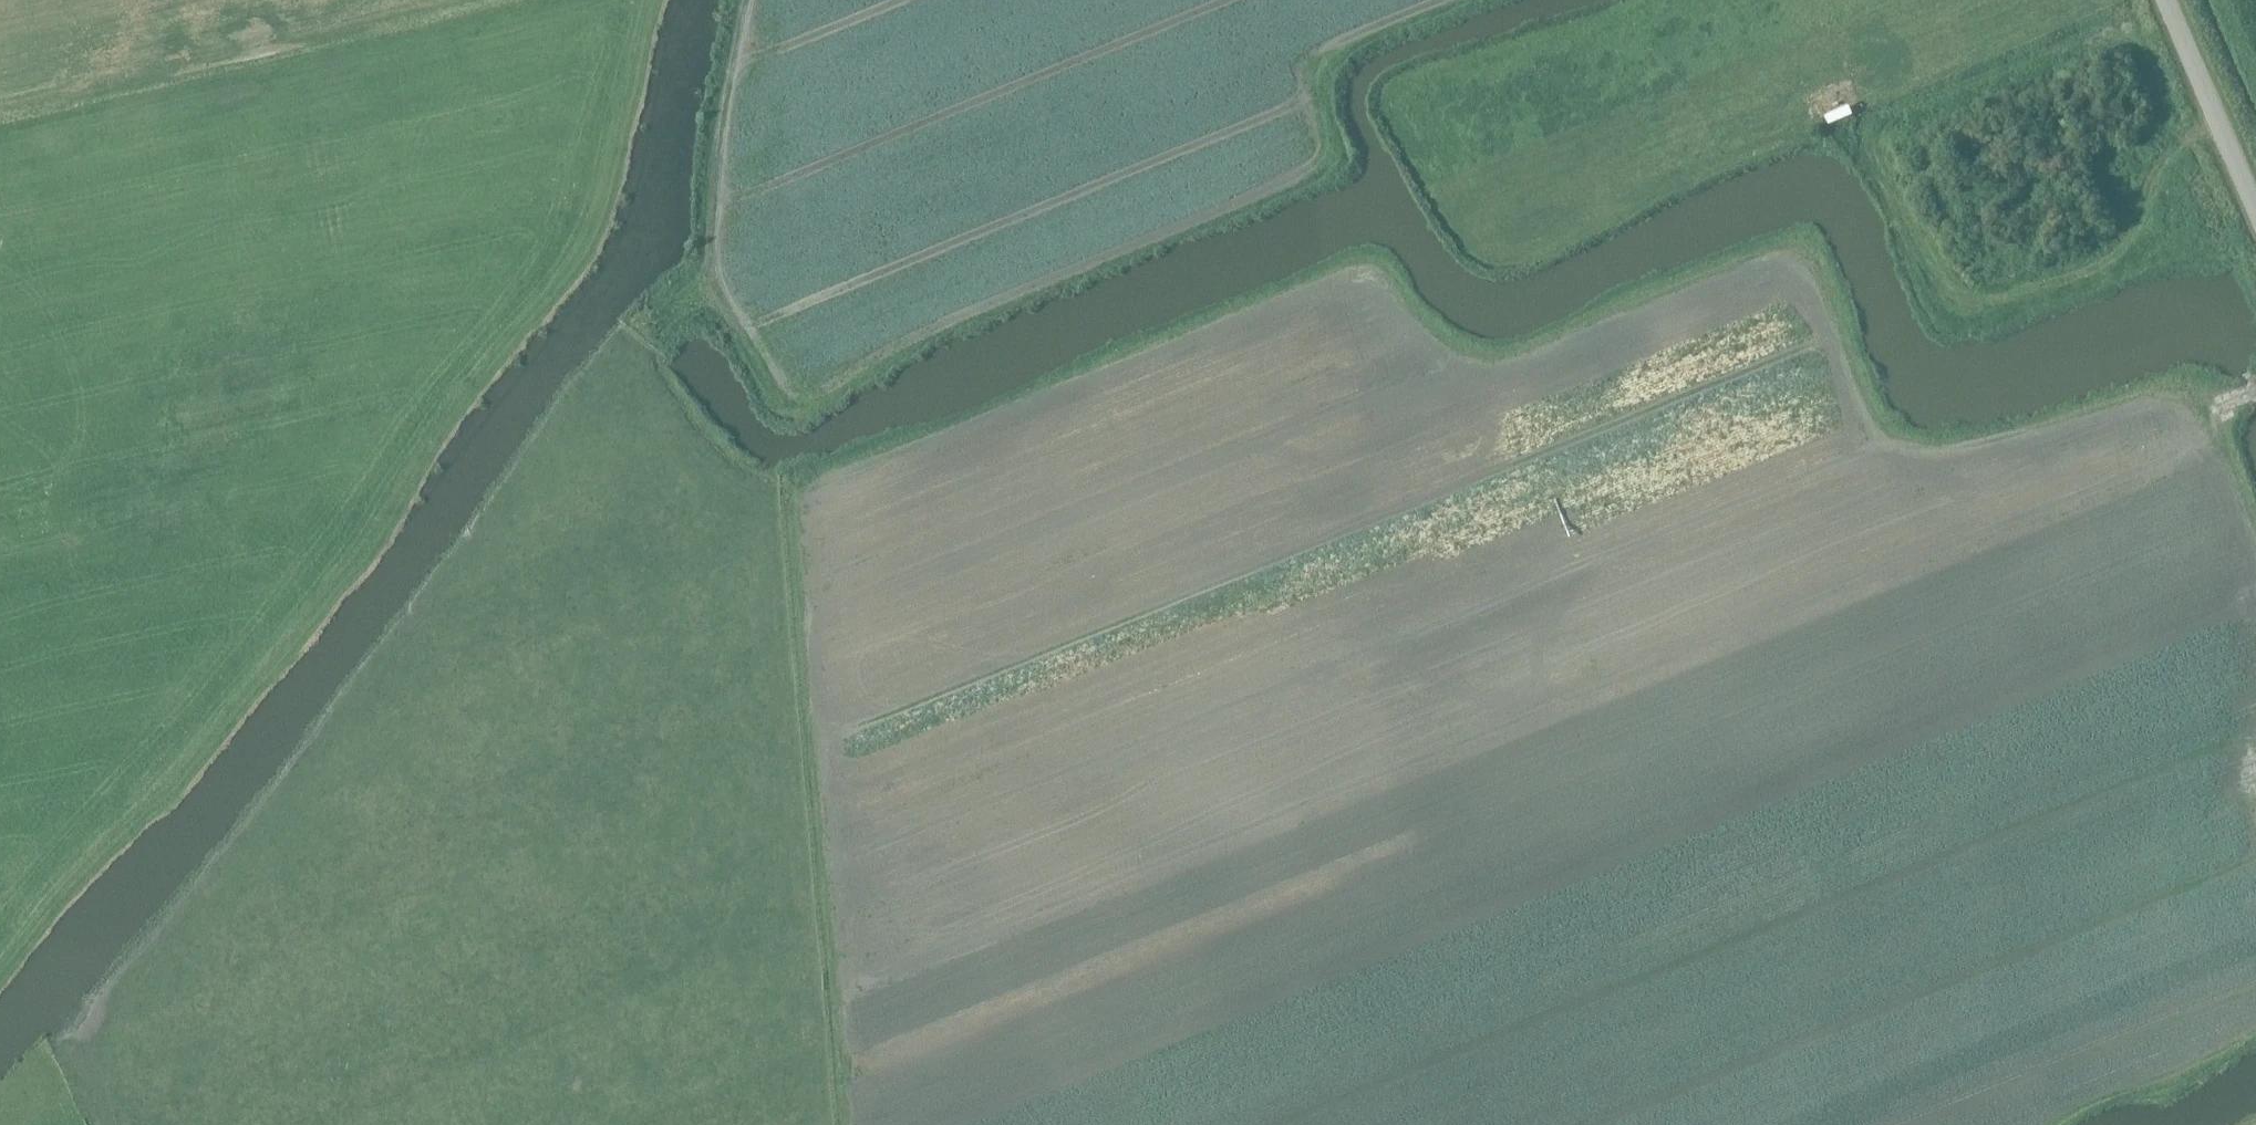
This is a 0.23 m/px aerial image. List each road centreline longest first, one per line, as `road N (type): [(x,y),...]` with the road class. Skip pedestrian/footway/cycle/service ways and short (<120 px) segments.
road 1 (unclassified): [(2255,203),(2168,0)]

